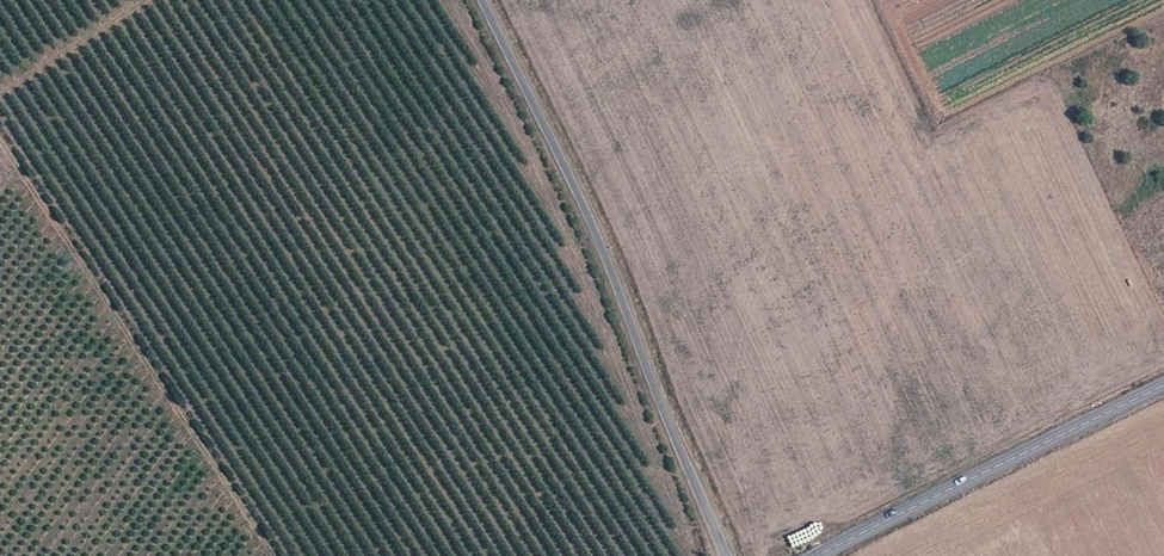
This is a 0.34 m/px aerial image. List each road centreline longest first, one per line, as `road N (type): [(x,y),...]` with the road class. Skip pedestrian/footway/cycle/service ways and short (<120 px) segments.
road 1 (unclassified): [(479,0),(588,221),(725,555)]
road 2 (tertiary): [(1163,383),(820,555)]

